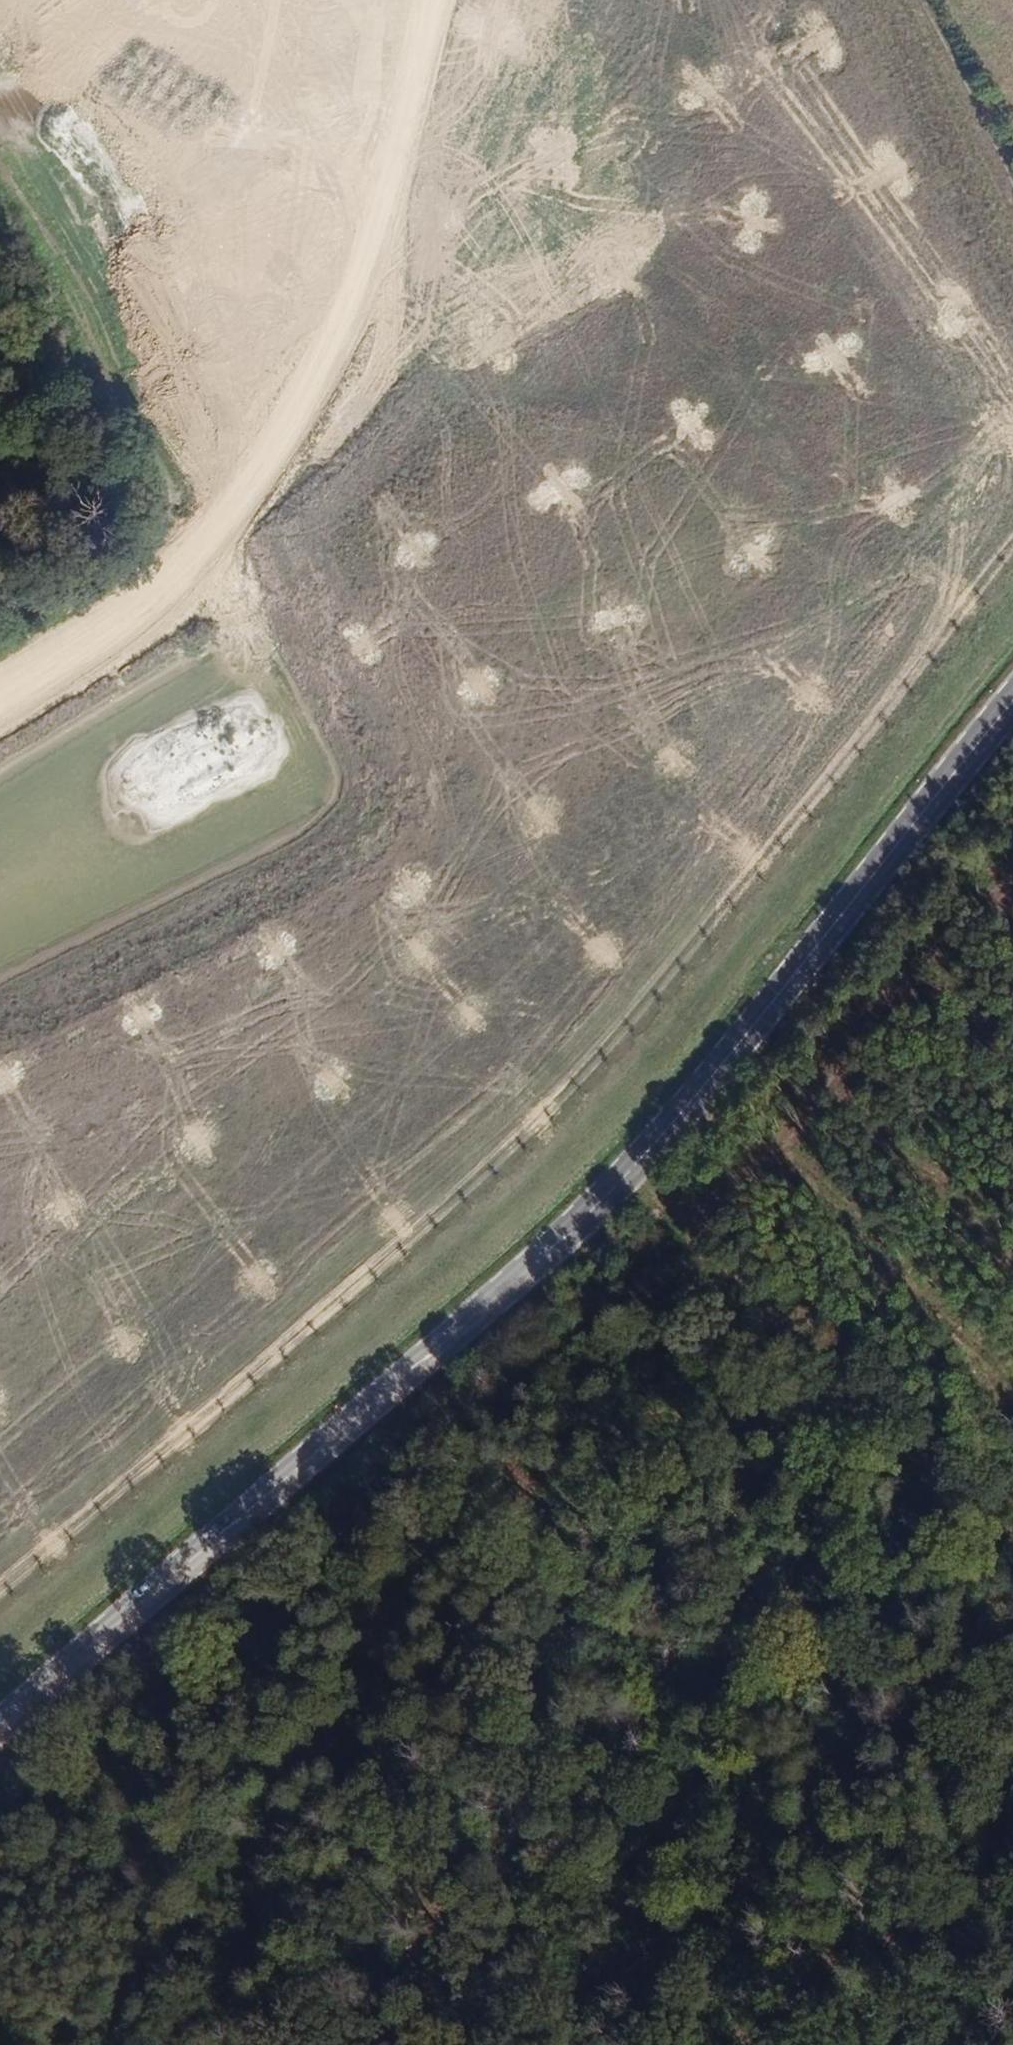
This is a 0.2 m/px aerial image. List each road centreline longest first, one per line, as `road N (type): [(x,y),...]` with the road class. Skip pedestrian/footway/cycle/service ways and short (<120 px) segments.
road 1 (primary): [(1012,701),(646,1165),(0,1723)]
road 2 (track): [(1012,176),(927,0)]

